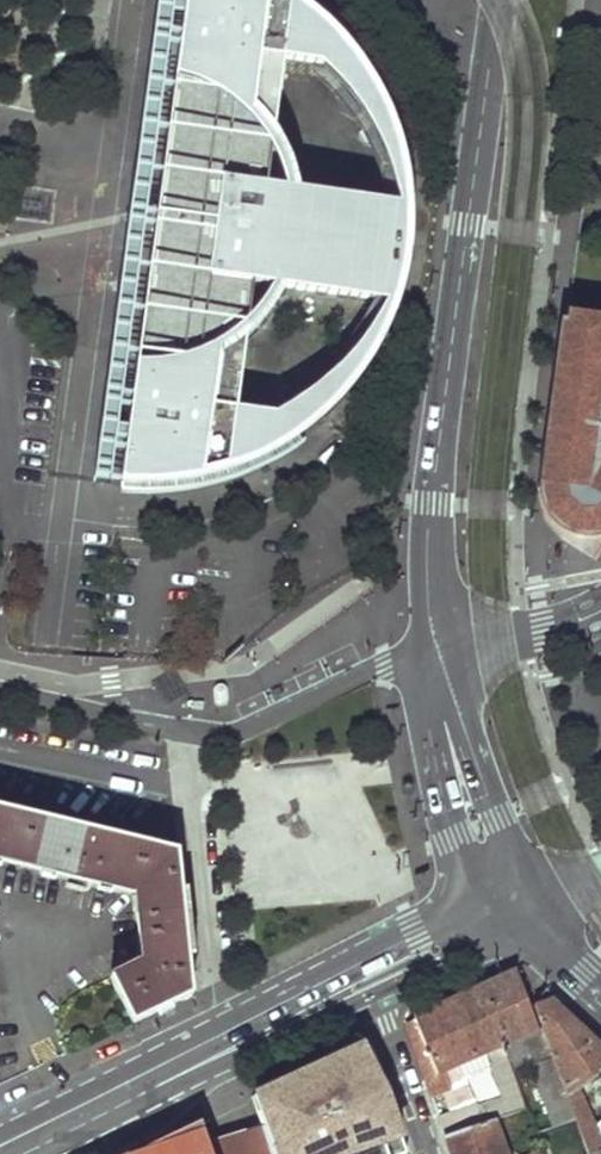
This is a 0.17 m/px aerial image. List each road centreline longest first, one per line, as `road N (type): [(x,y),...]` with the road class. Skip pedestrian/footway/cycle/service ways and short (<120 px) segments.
road 1 (secondary): [(496,0),(432,502)]
road 2 (residential): [(227,1040),(213,996),(190,731)]
road 3 (residential): [(190,731),(248,730),(371,671),(434,658)]
road 4 (secondary): [(0,1153),(227,1040)]
road 5 (secondary): [(515,895),(466,802),(434,658)]
road 6 (secondary): [(515,895),(388,948),(313,998)]
road 7 (secondary): [(360,998),(534,916)]
road 8 (residential): [(360,998),(381,1014),(429,1153)]
road 9 (tertiary): [(600,610),(434,658)]
road 10 (secondary): [(434,658),(432,502)]

